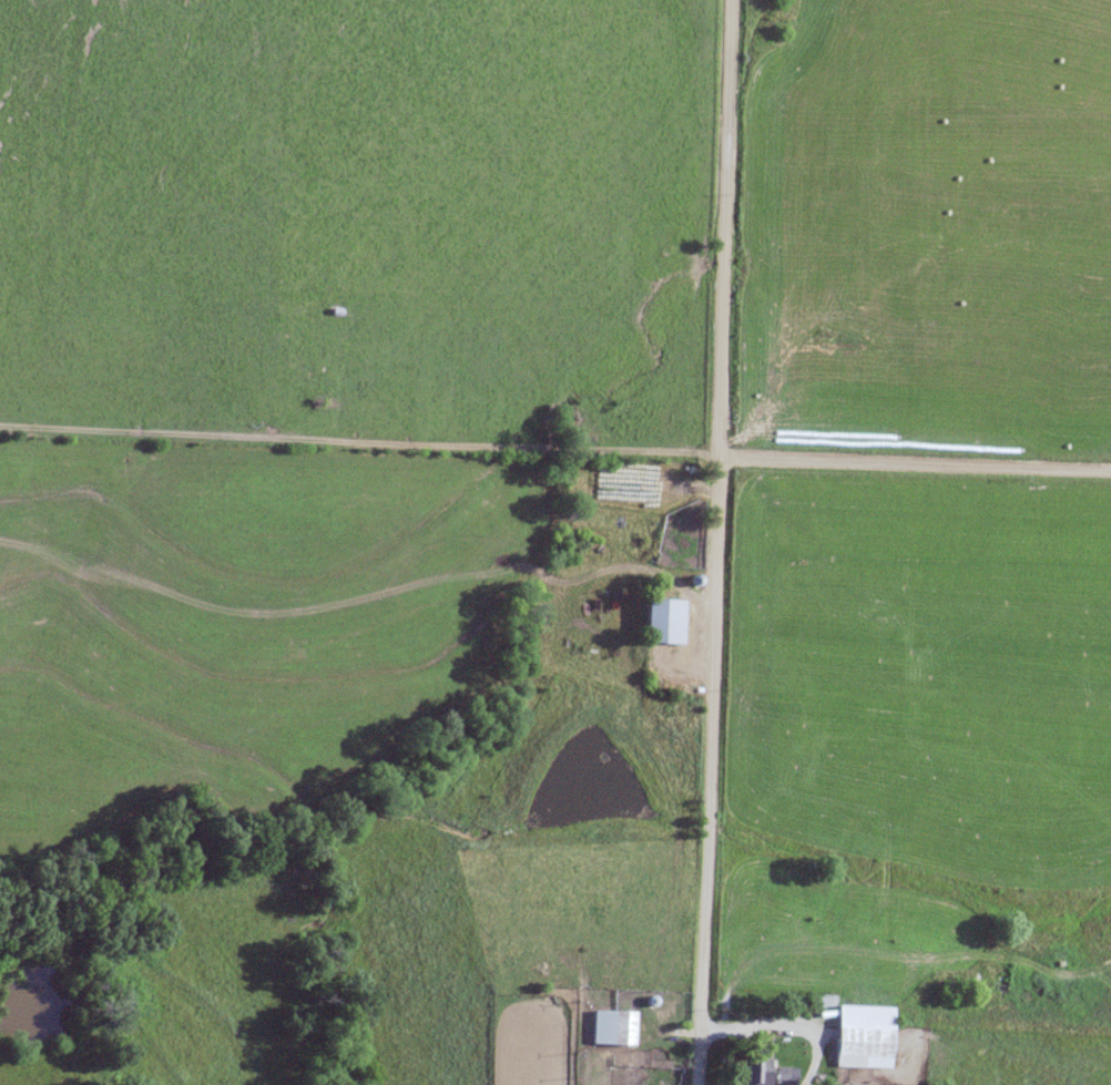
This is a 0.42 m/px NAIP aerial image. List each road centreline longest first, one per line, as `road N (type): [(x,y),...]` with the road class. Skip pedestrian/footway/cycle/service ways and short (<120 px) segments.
road 1 (residential): [(694,1084),(728,0)]
road 2 (residential): [(1110,474),(716,460)]

